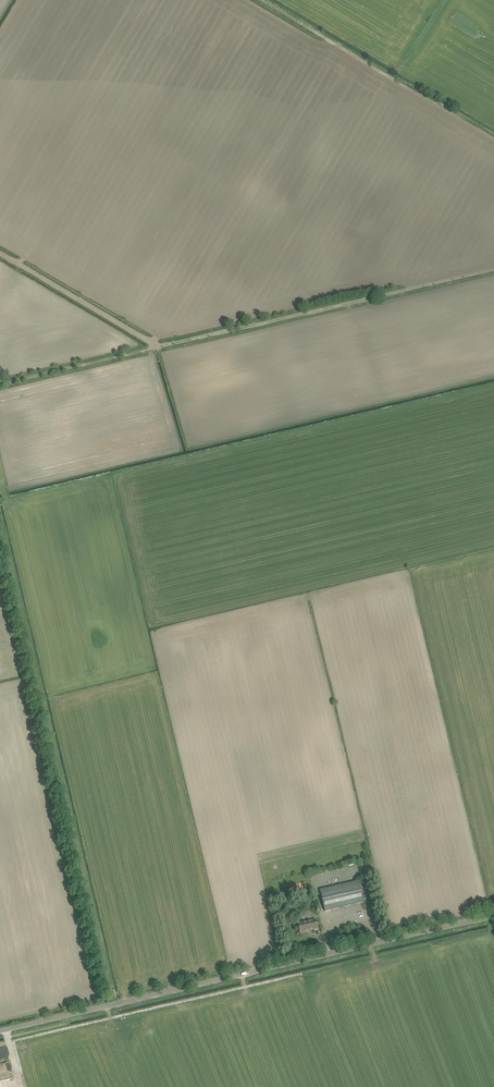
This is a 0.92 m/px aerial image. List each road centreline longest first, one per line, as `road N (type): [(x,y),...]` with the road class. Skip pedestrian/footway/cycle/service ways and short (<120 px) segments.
road 1 (track): [(493,270),(164,345),(0,254)]
road 2 (unclassified): [(0,1030),(493,915)]
road 3 (track): [(260,0),(493,137)]

